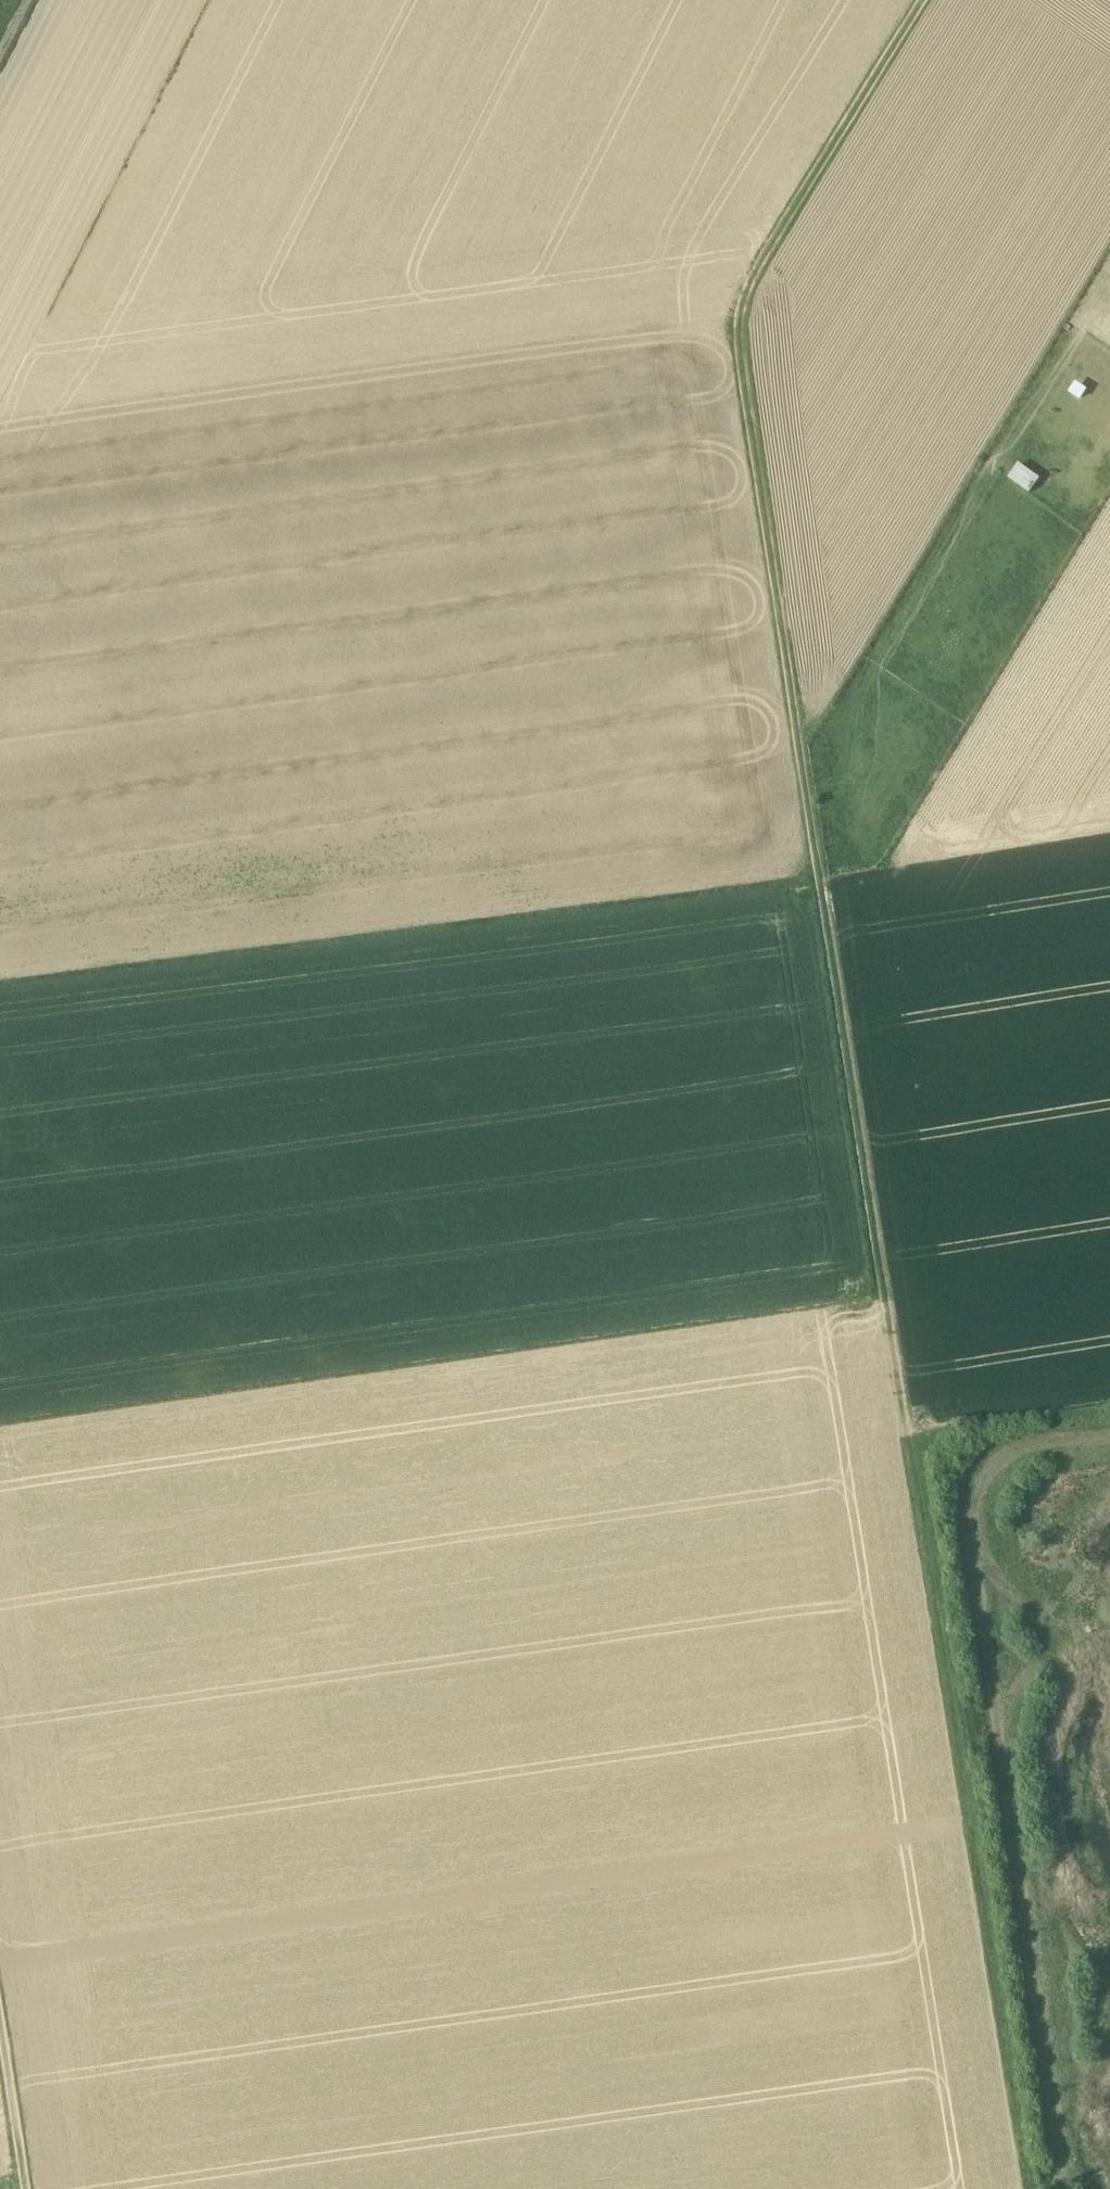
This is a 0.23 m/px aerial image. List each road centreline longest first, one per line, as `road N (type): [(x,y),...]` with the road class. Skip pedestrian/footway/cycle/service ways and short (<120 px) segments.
road 1 (track): [(926,0),(739,308),(736,344),(1018,2188)]
road 2 (track): [(0,2019),(26,2188)]

